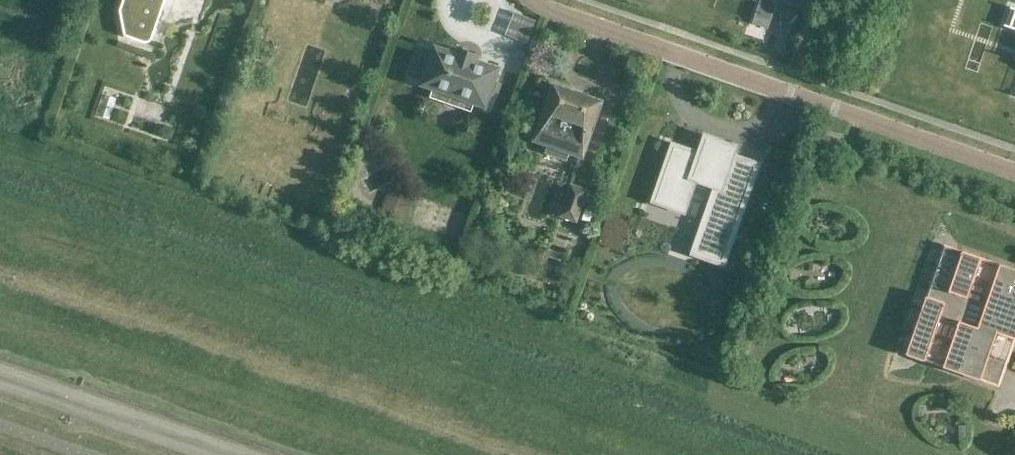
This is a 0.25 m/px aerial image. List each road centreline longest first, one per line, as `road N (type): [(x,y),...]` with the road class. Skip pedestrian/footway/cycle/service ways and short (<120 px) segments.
road 1 (residential): [(534,0),(552,14),(1014,173)]
road 2 (tertiary): [(237,454),(0,371)]

